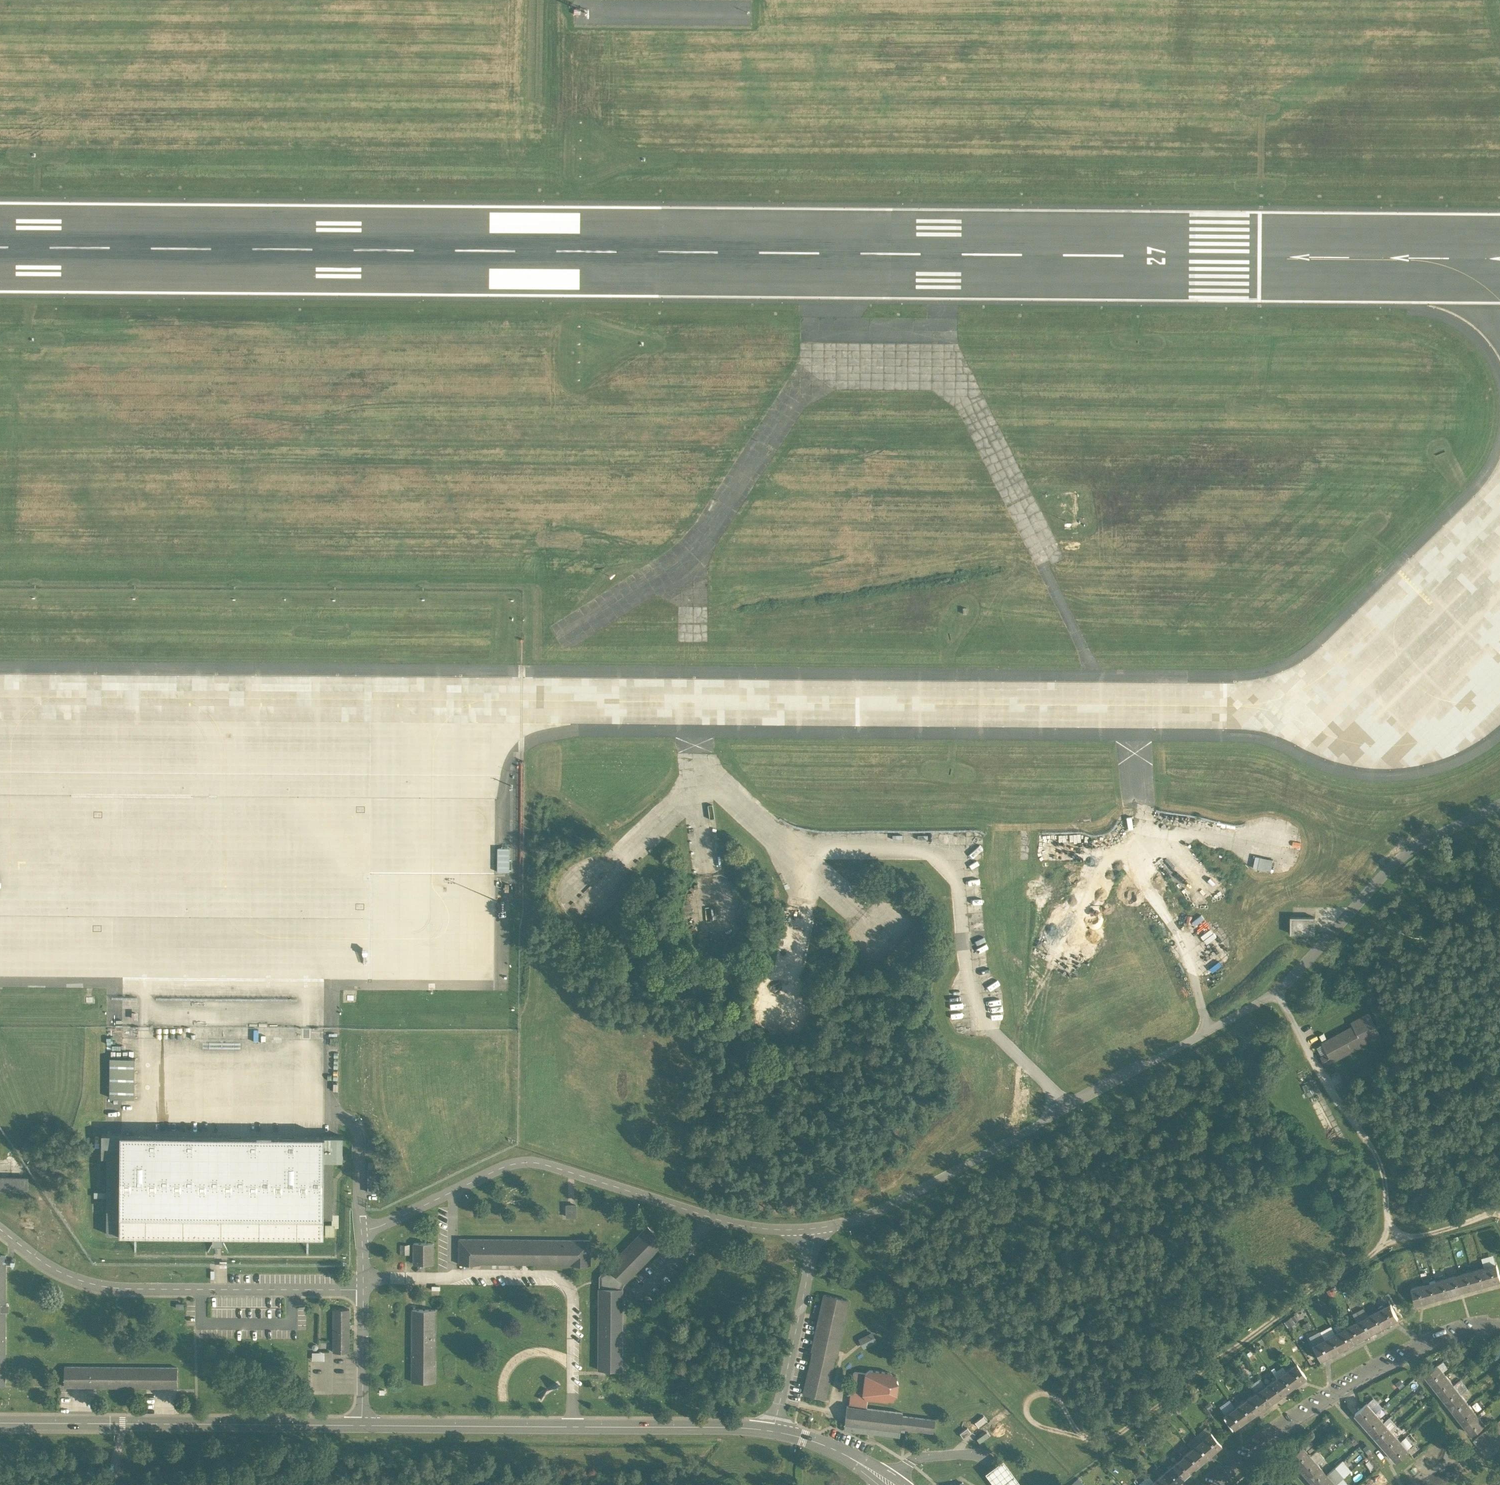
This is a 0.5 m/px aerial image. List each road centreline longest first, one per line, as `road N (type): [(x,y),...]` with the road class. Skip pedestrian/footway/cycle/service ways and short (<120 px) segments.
road 1 (unclassified): [(841,1453),(793,1436),(720,1427),(0,1423)]
road 2 (residential): [(1499,1327),(1437,1339),(1377,1368),(1267,1436),(1211,1484)]

